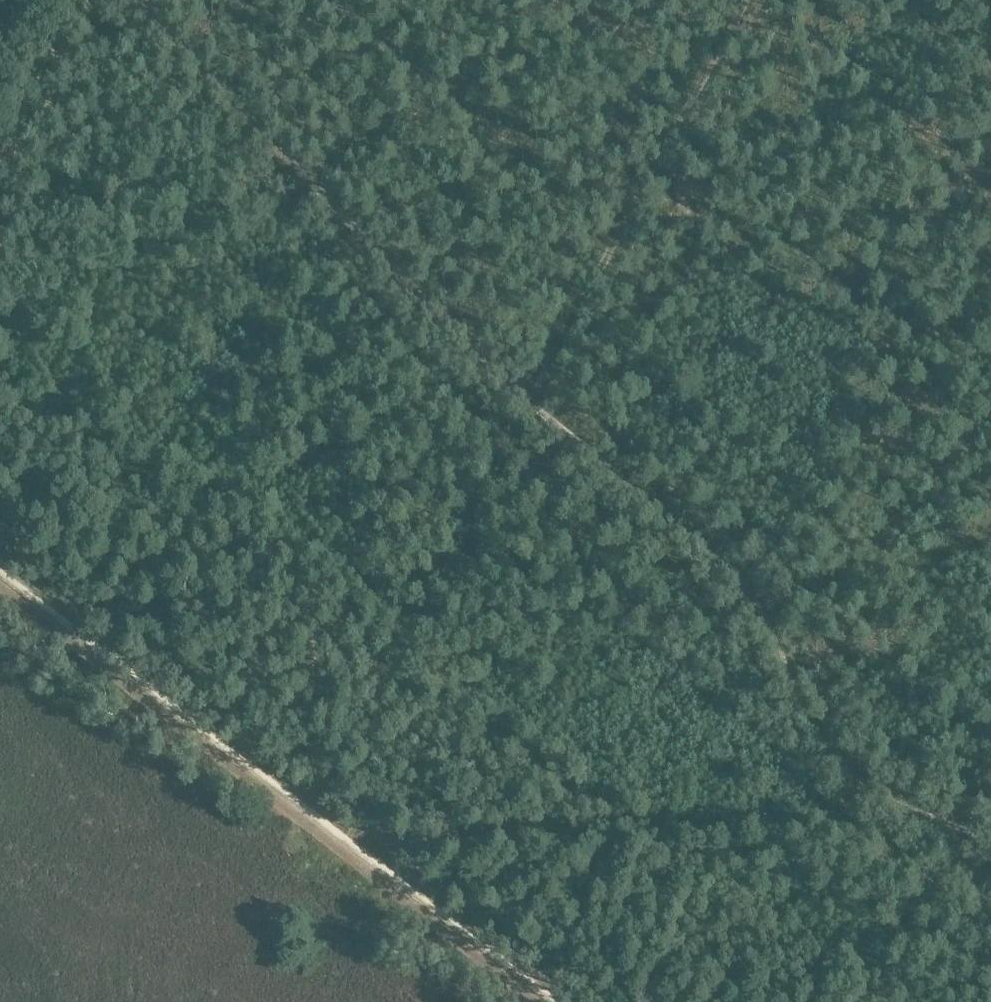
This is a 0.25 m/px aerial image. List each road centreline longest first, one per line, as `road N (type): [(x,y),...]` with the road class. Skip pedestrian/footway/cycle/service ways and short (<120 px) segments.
road 1 (track): [(0,589),(535,1001)]
road 2 (track): [(530,400),(741,573),(834,754),(864,778),(990,828)]
road 3 (track): [(136,0),(530,400)]
road 4 (track): [(530,400),(746,0)]

